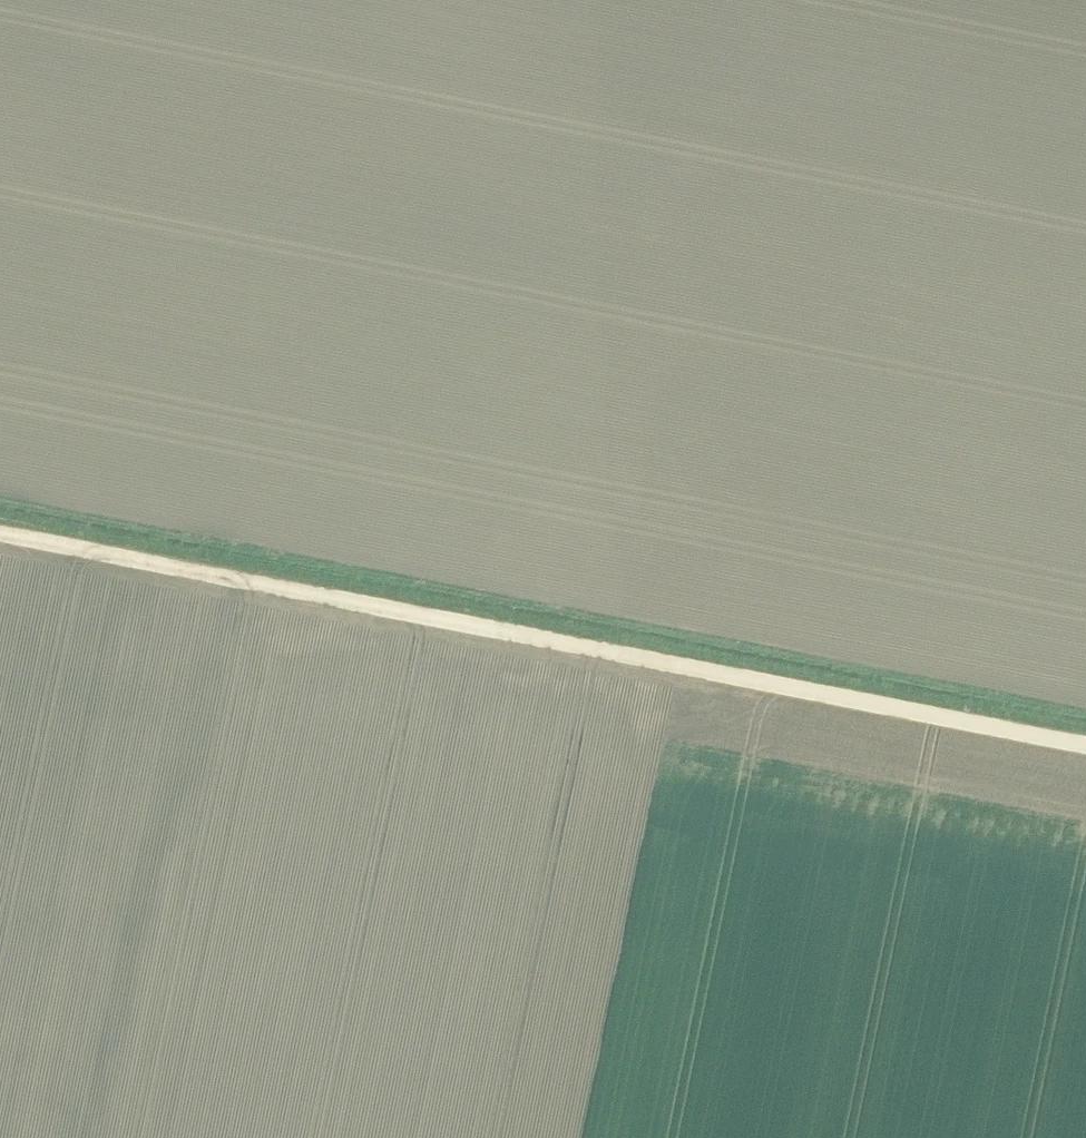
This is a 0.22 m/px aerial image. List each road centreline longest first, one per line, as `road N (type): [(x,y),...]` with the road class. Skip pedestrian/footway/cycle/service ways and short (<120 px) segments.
road 1 (track): [(1085,737),(0,518)]

